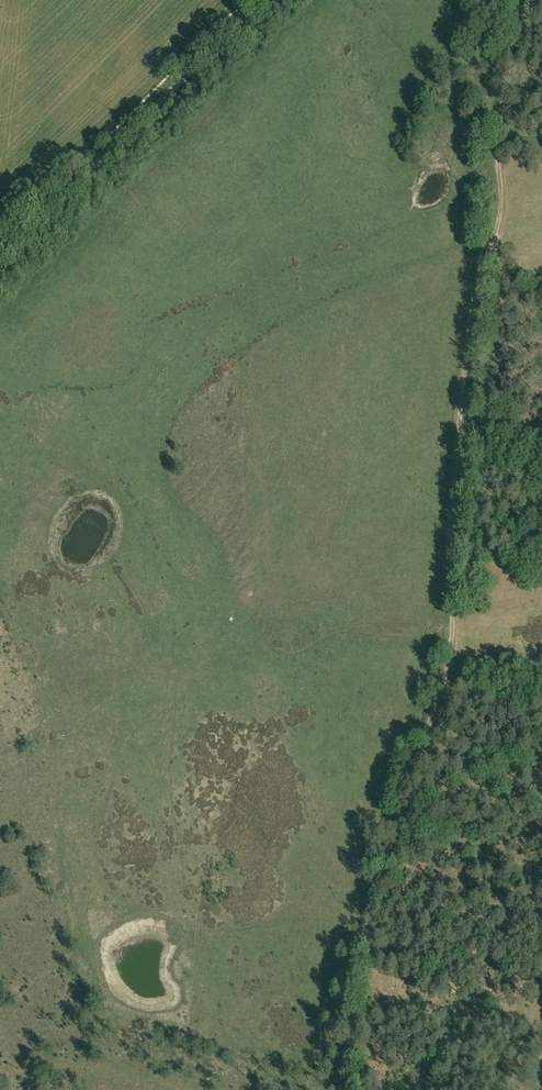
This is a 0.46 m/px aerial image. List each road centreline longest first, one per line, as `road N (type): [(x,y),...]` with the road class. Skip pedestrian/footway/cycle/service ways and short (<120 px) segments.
road 1 (track): [(348,1089),(342,1047),(350,947),(408,801),(454,605),(516,0)]
road 2 (track): [(266,0),(0,262)]

